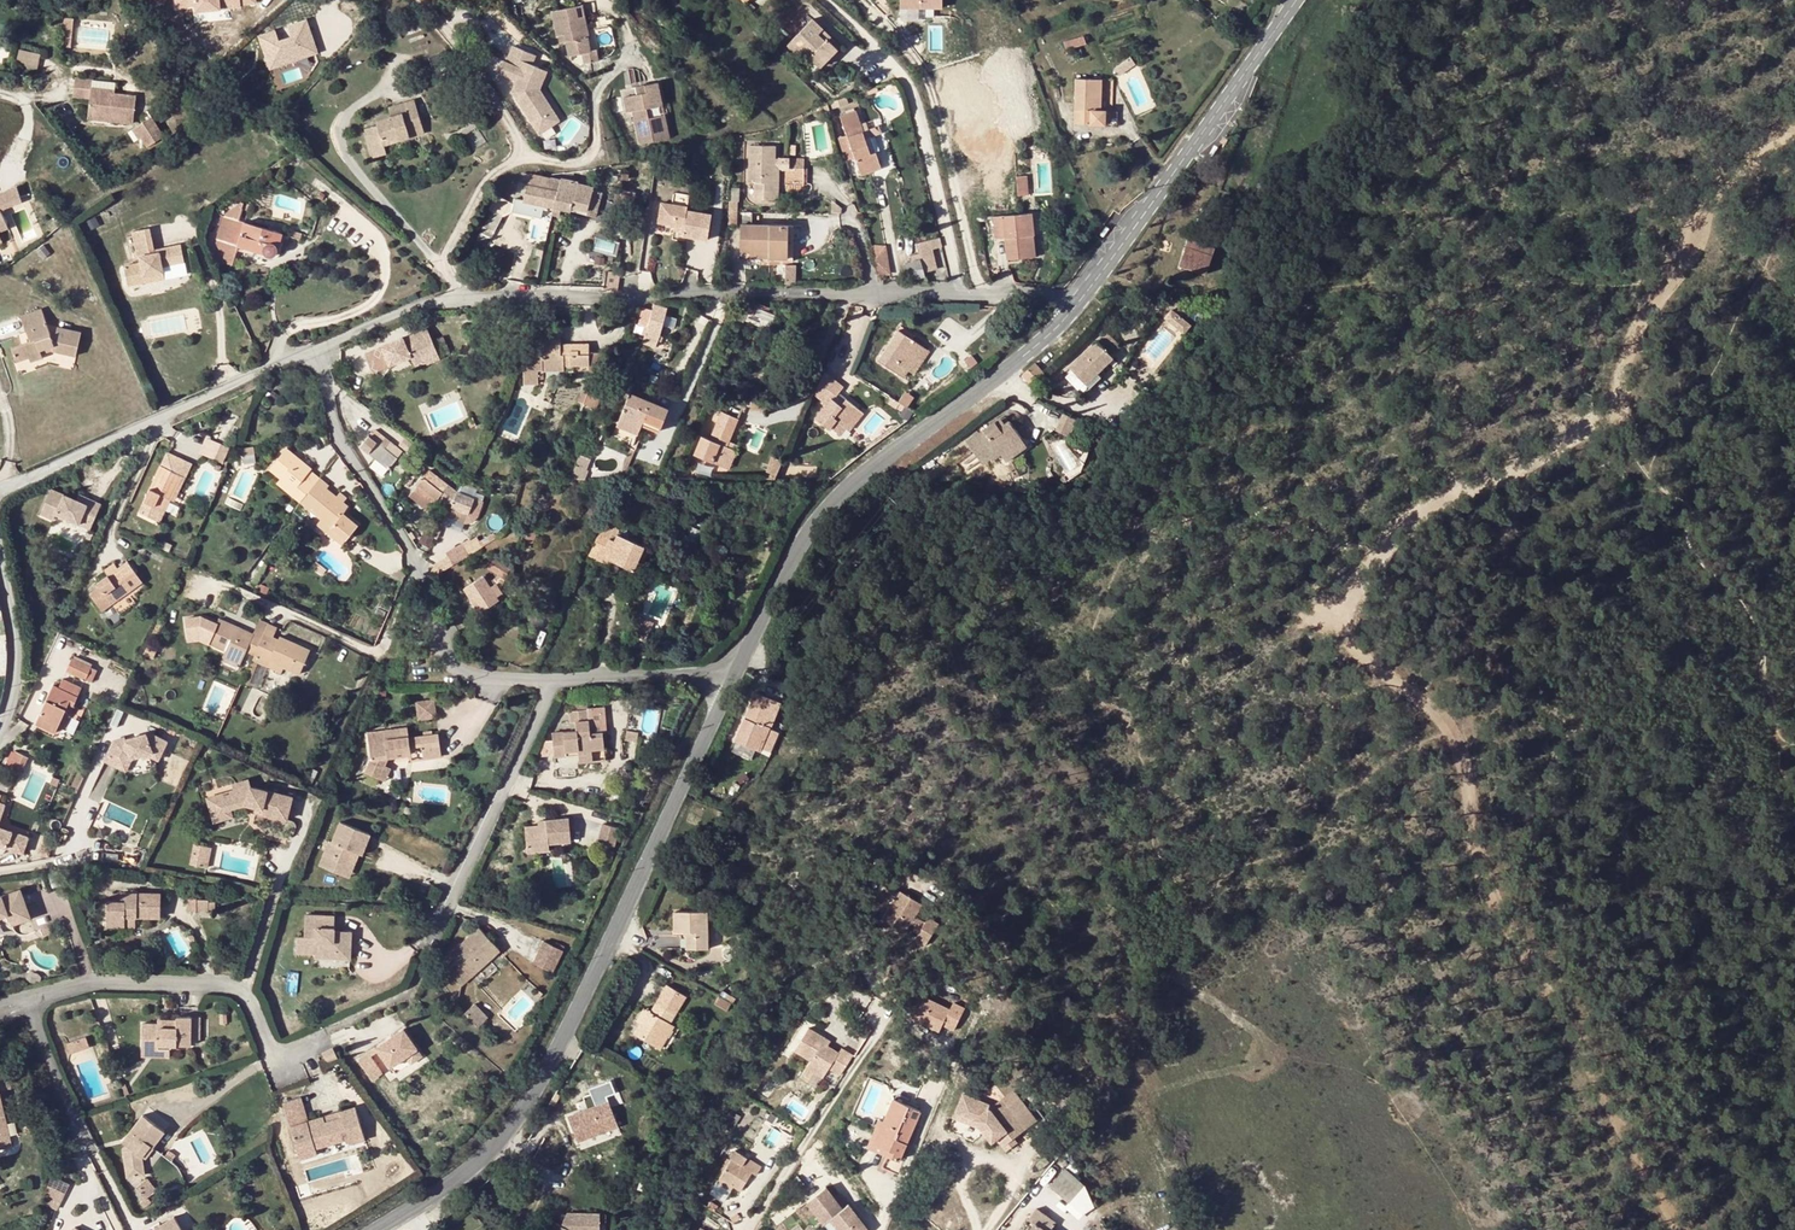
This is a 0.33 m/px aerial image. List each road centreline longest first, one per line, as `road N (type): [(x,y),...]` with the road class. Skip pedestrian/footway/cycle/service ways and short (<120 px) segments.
road 1 (residential): [(315,348),(451,298),(1043,297),(1071,311)]
road 2 (track): [(1457,739),(1364,642),(1359,611),(1370,576),(1408,523),(1439,497),(1594,420),(1620,390),(1643,326),(1703,221)]
road 3 (tertiary): [(731,671),(582,1005),(535,1090),(492,1152),(371,1229)]
road 4 (track): [(1681,1229),(1476,868),(1457,739)]
road 5 (tertiary): [(1071,311),(1028,353),(844,485),(785,571),(731,671)]
road 6 (residential): [(552,677),(481,676),(444,651),(420,576),(336,433),(315,348)]
road 7 (tertiary): [(1297,0),(1071,311)]
road 8 (residential): [(0,1007),(96,980),(203,982),(234,988),(249,1003),(272,1053),(291,1056),(321,1039)]
road 9 (residential): [(0,489),(315,348)]
road 10 (residential): [(434,938),(552,677)]
road 11 (residential): [(880,999),(877,1034),(748,1229)]
road 12 (residential): [(731,671),(552,677)]
road 13 (residential): [(0,556),(18,662),(0,729)]
road 14 (track): [(1703,221),(1734,175),(1794,138)]

